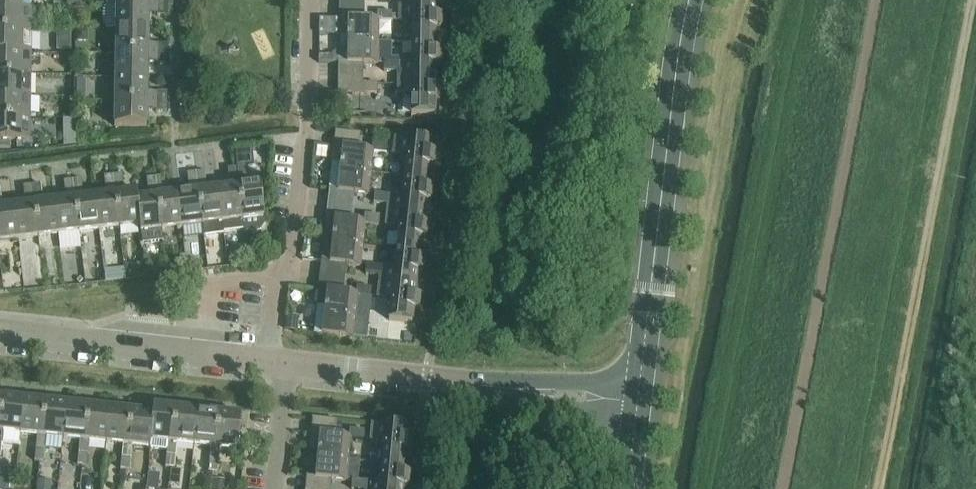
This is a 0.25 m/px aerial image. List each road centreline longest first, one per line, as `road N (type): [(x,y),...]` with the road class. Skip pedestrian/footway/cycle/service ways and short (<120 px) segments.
road 1 (track): [(879,488),(972,0)]
road 2 (secondary): [(637,404),(690,0)]
road 3 (residential): [(268,365),(278,280),(294,254),(310,0)]
road 4 (residential): [(0,333),(268,365)]
road 5 (unclassified): [(637,404),(426,380)]
road 6 (residential): [(287,367),(426,380)]
road 7 (residential): [(287,367),(276,488)]

